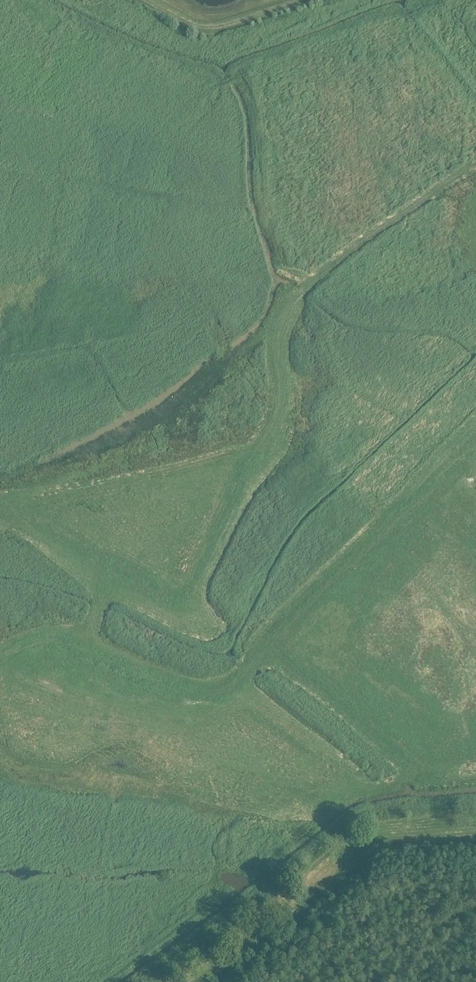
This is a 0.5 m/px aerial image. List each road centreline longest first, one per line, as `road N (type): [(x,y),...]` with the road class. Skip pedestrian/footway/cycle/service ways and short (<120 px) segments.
road 1 (track): [(180,981),(357,842),(387,829),(475,823)]
road 2 (track): [(294,0),(218,24),(196,23),(148,0)]

